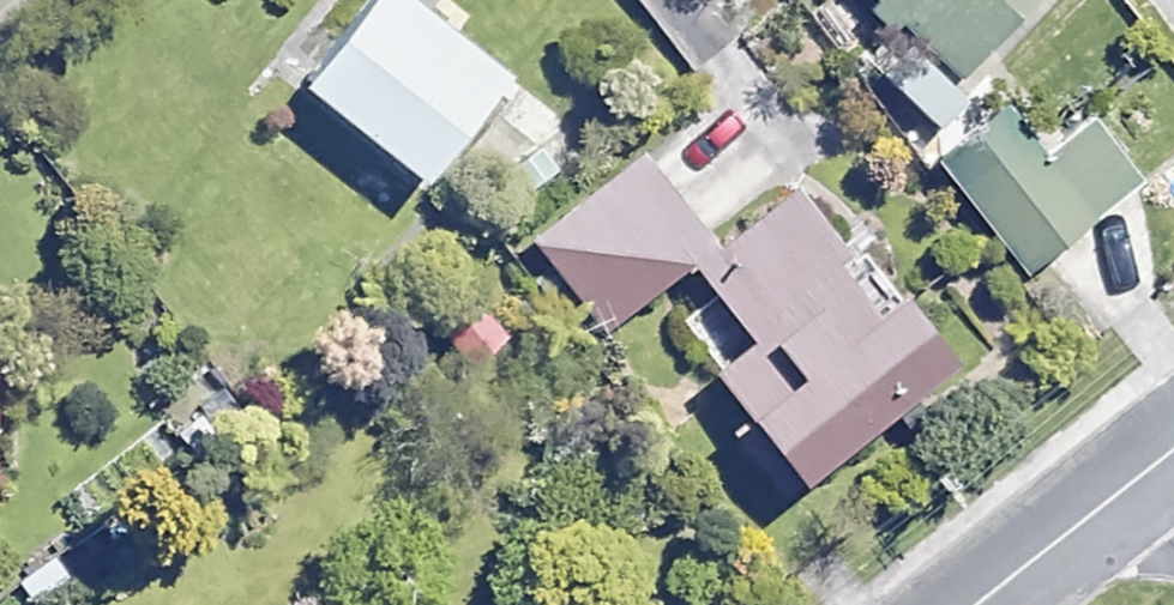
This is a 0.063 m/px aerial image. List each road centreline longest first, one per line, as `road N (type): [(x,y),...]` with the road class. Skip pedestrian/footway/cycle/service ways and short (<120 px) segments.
road 1 (residential): [(908,604),(1123,436)]

